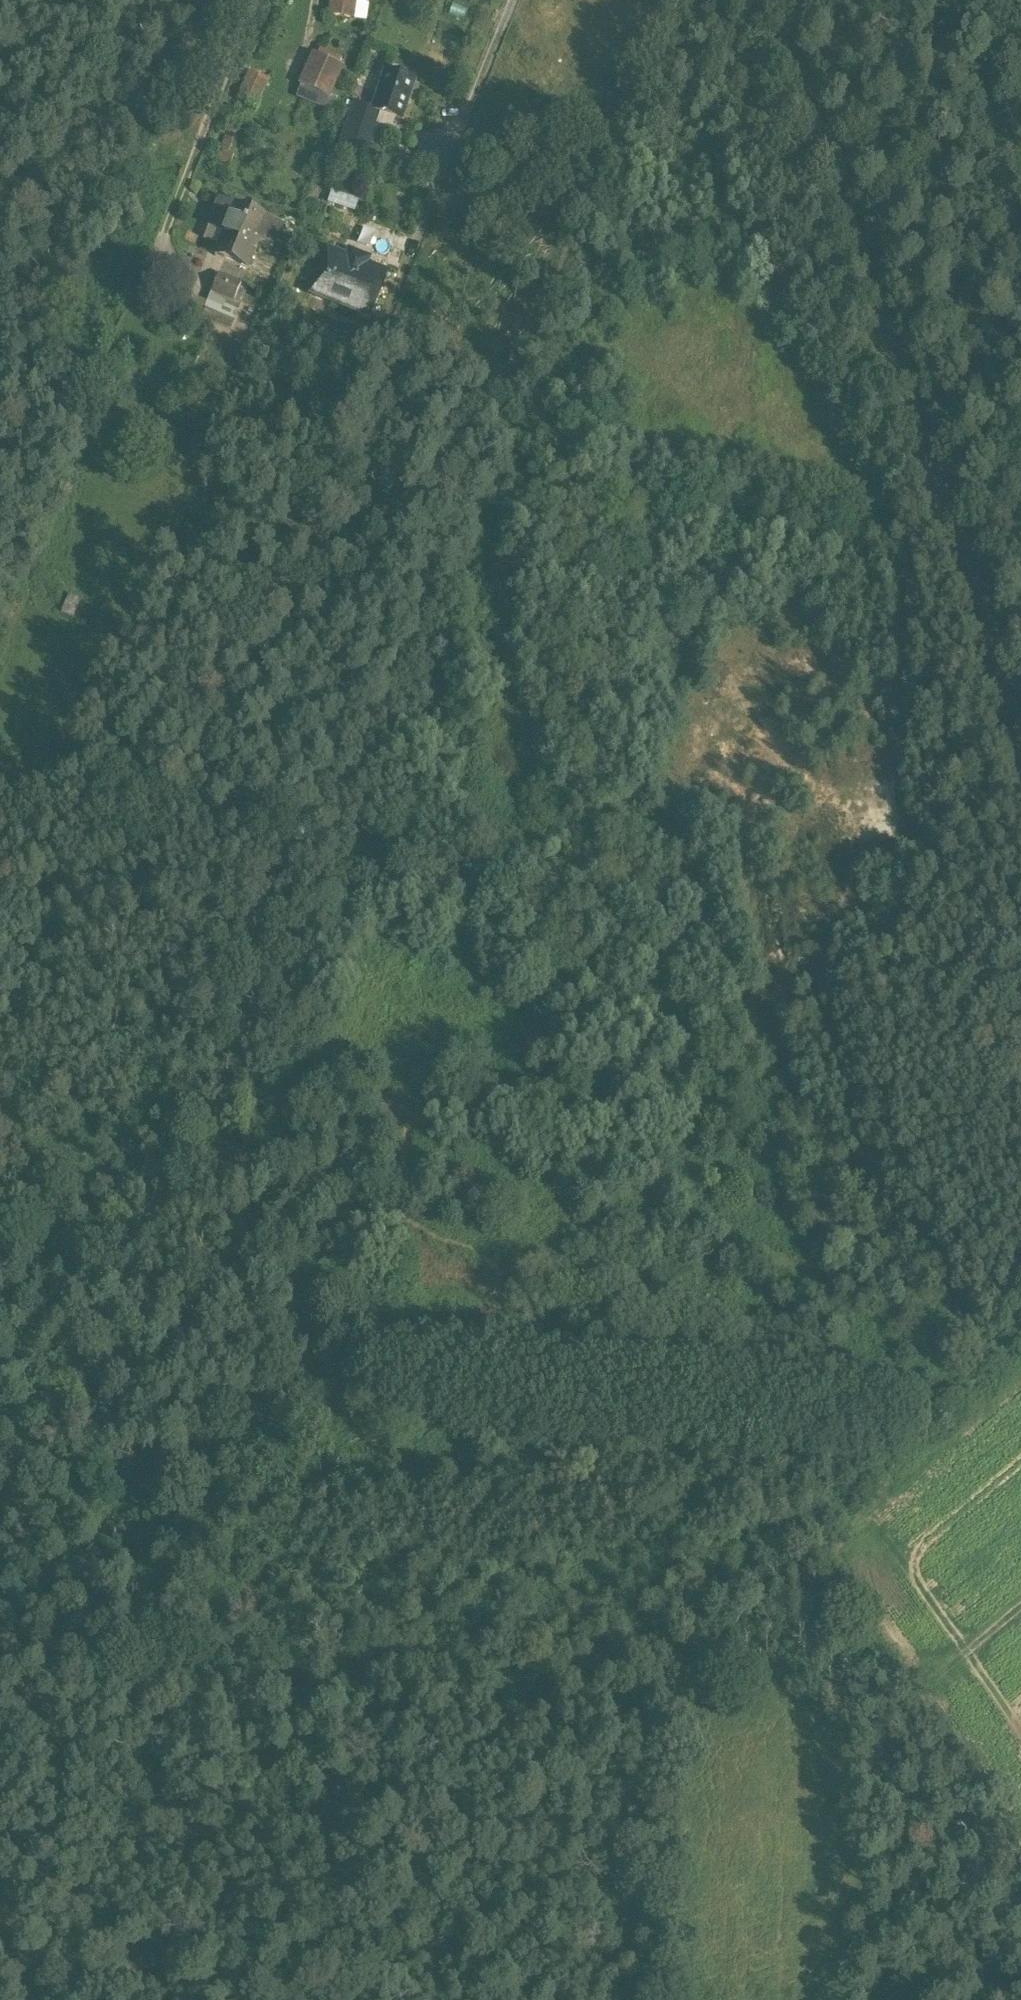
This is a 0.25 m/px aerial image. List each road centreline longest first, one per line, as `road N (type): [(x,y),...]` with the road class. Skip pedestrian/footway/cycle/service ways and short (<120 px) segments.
road 1 (residential): [(1020,705),(773,0)]
road 2 (track): [(1020,1608),(927,1685),(901,1656)]

